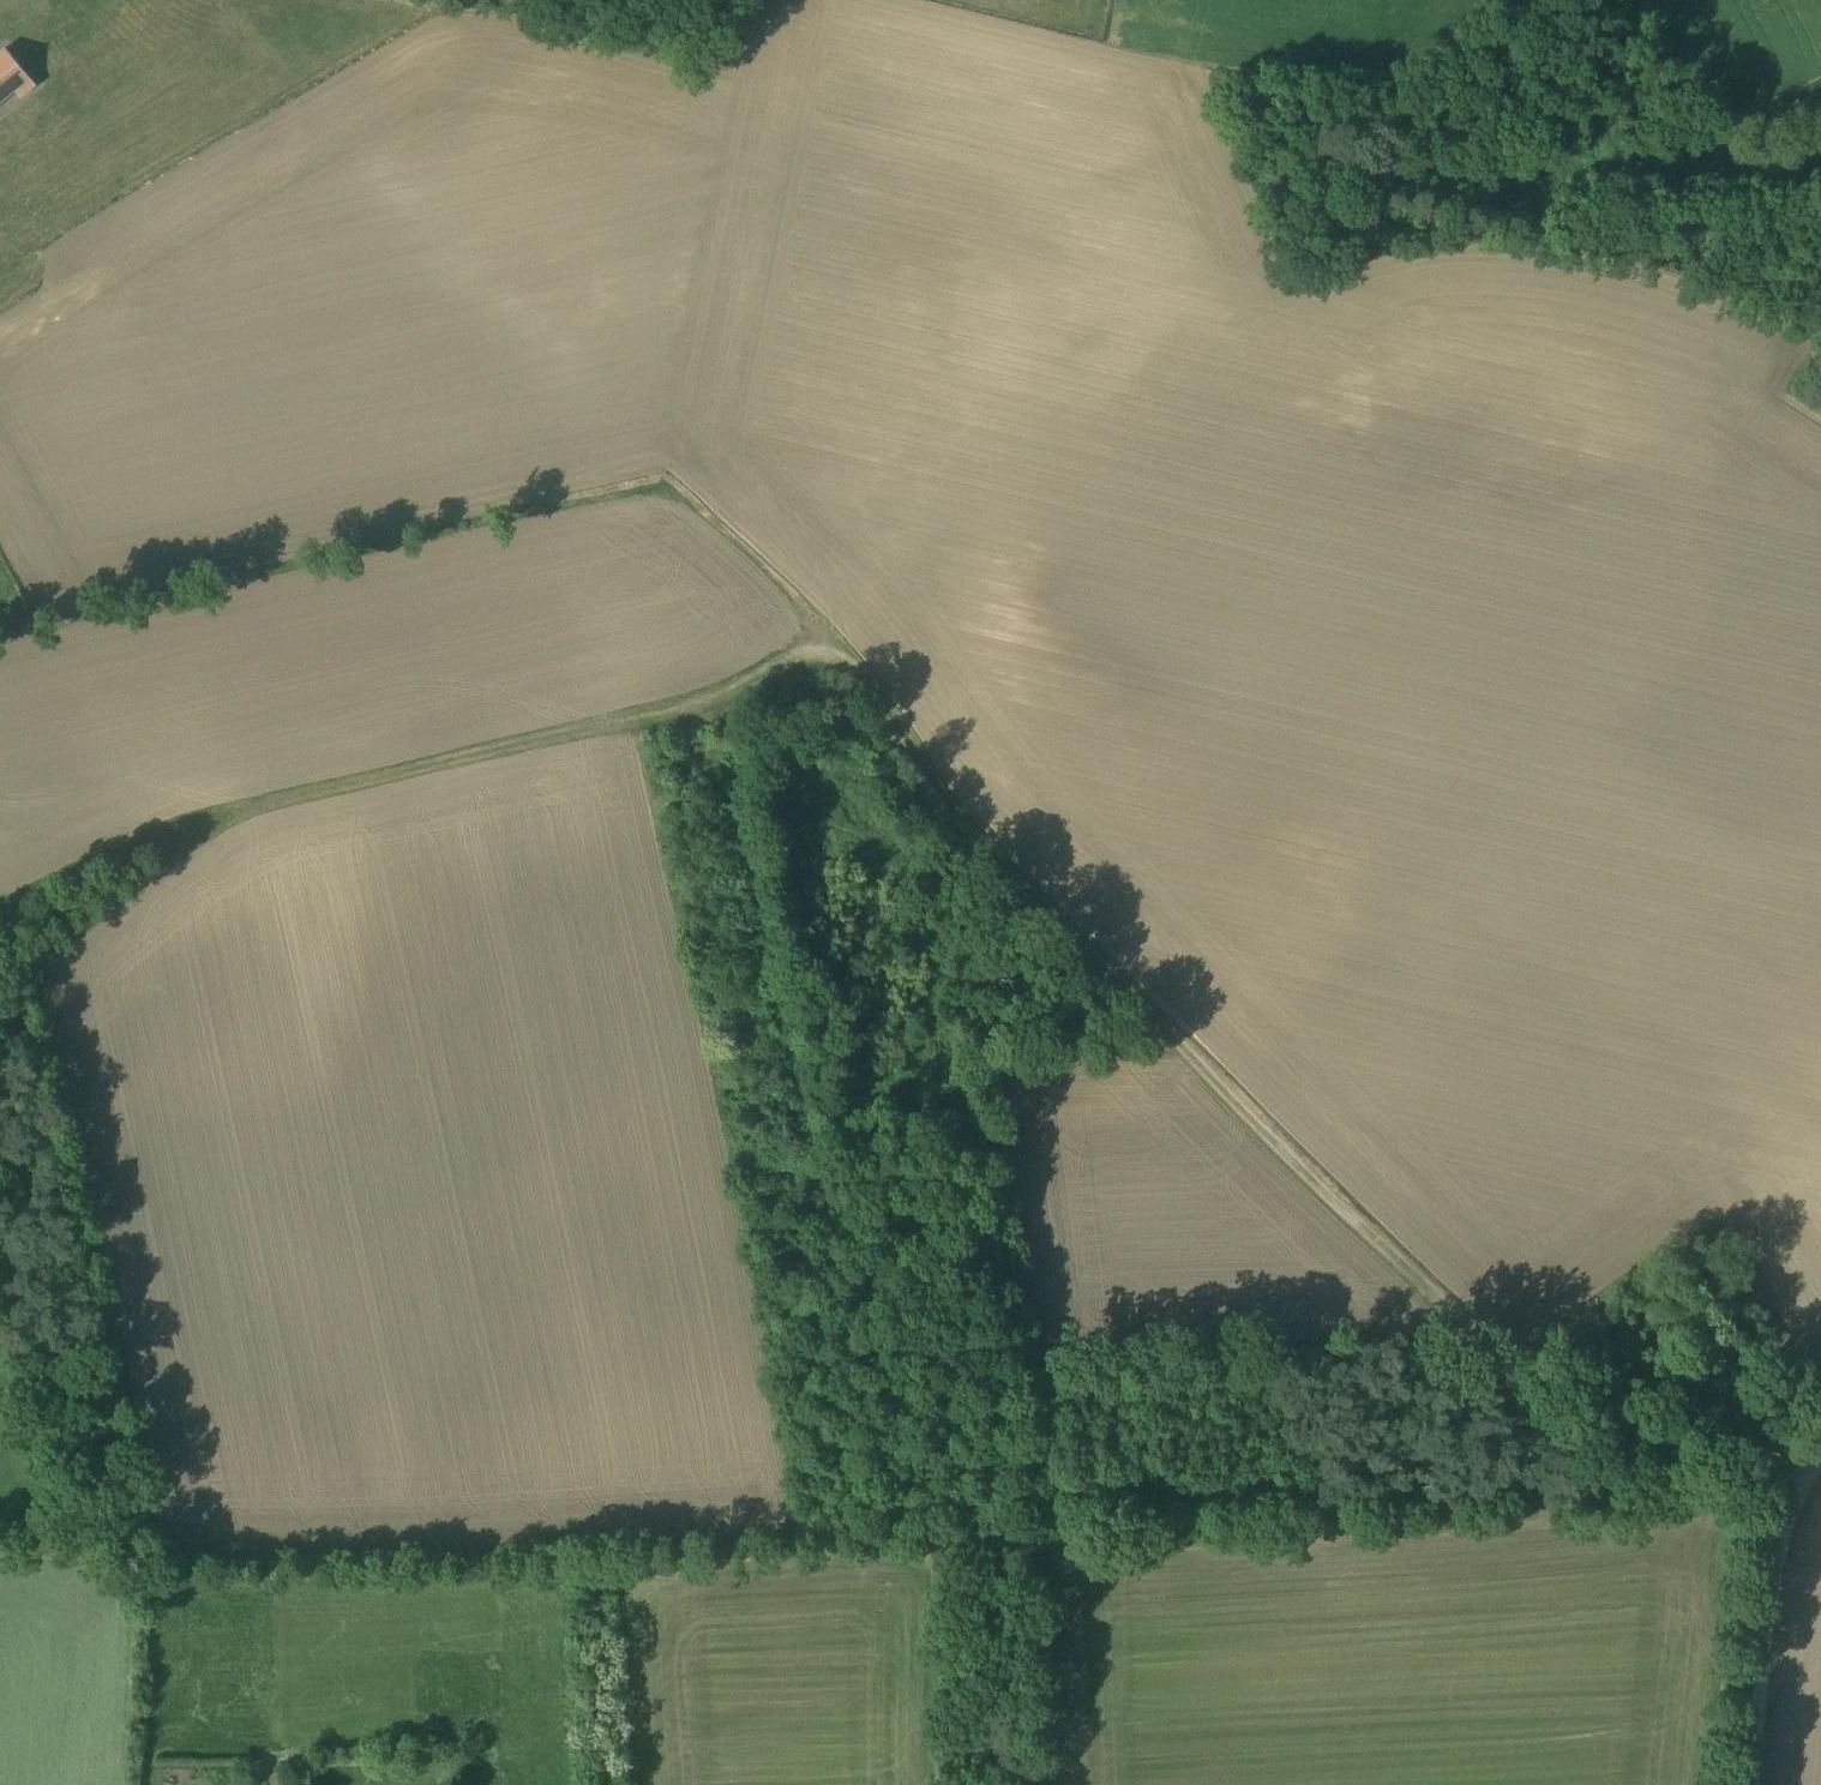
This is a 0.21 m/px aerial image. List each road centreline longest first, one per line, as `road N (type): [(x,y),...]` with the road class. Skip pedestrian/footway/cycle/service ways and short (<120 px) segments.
road 1 (track): [(1784,1533),(1695,1480),(1604,1482),(989,851),(947,801),(869,676),(841,657),(814,653)]
road 2 (track): [(814,653),(721,696),(266,802),(40,953)]
road 3 (track): [(1604,1482),(1514,1524),(909,1558)]
road 4 (track): [(1784,1533),(1756,1784)]
road 5 (track): [(814,653),(668,500)]
road 6 (track): [(1695,1480),(1820,1447)]

